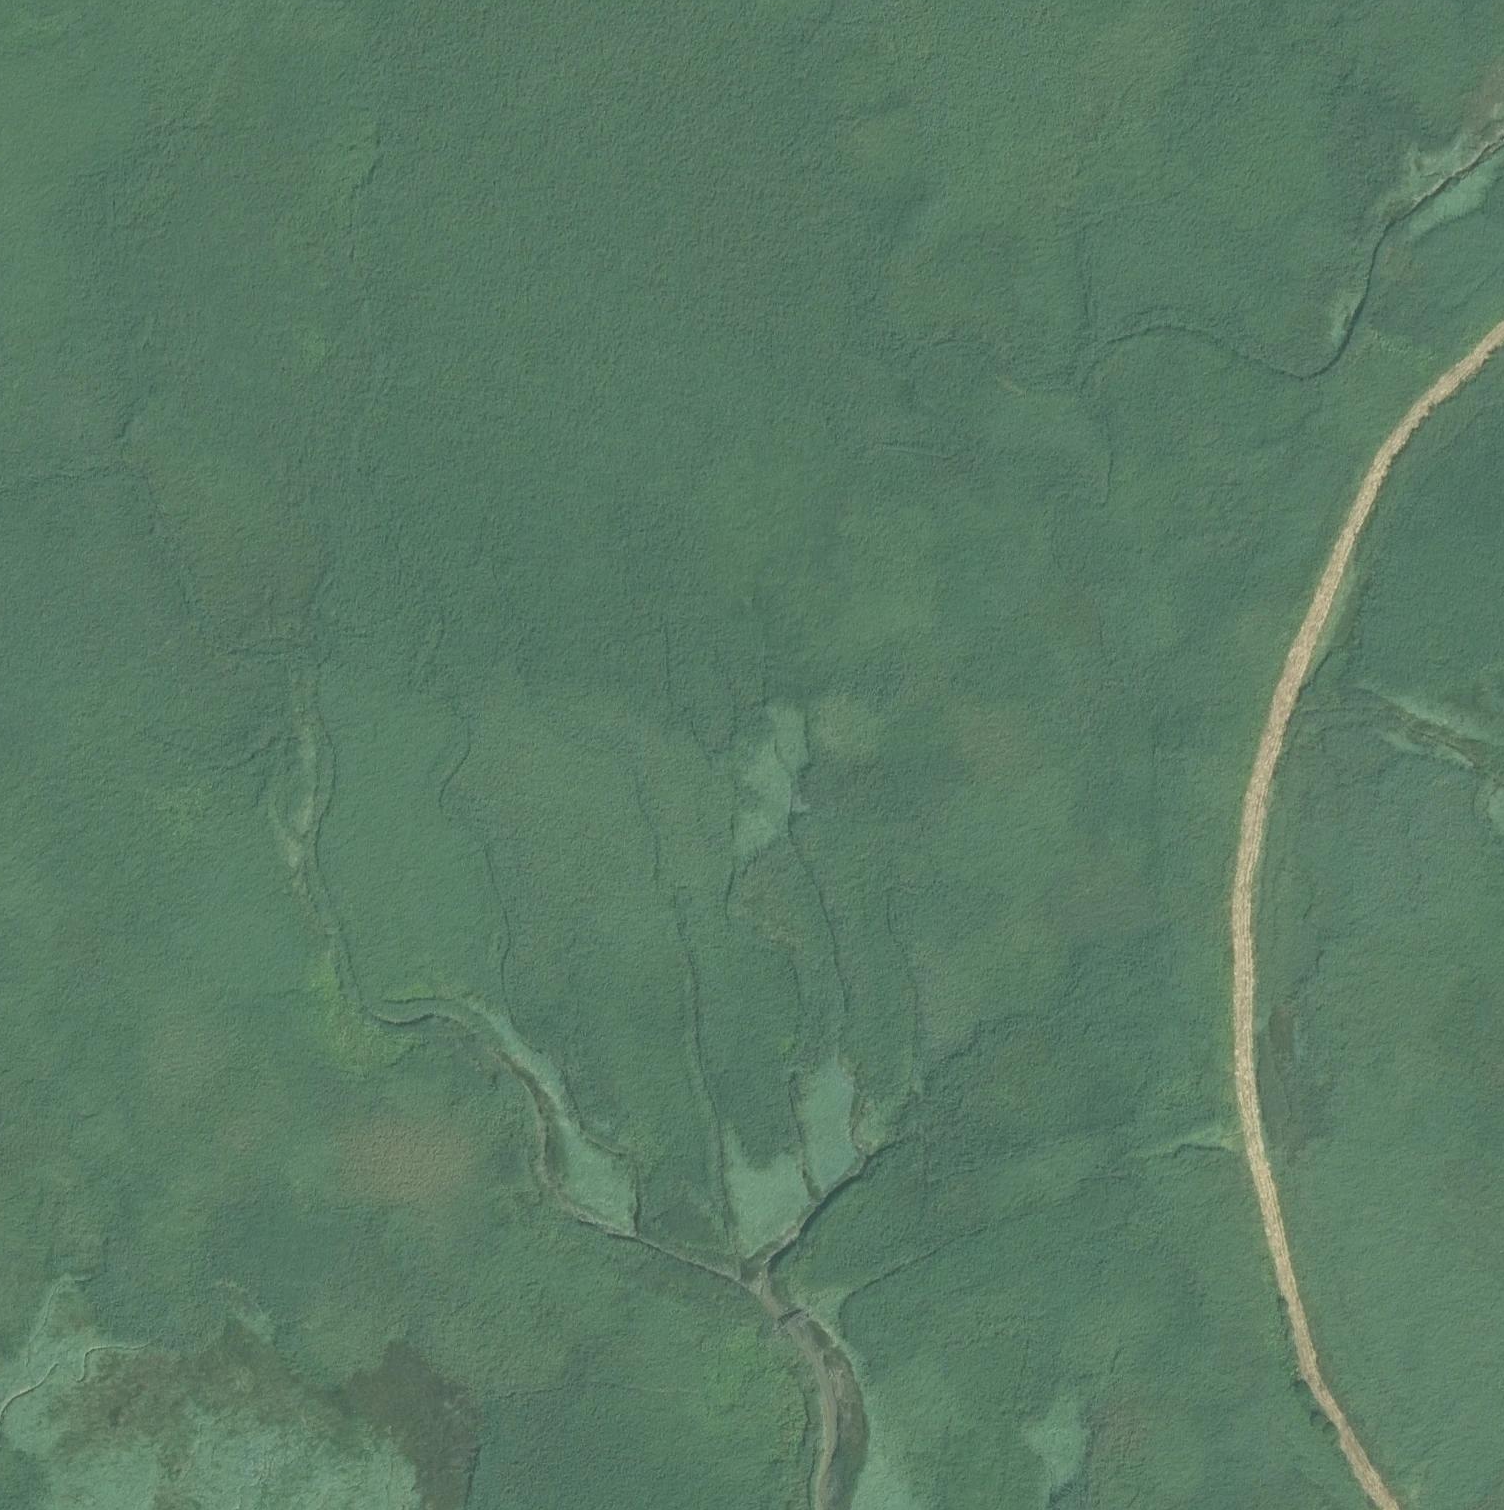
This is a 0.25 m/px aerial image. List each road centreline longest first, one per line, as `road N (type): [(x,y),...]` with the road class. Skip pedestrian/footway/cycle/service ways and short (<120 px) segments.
road 1 (track): [(1399,1509),(1349,1422),(1290,1281),(1261,1176),(1241,1037),(1248,869),(1281,725),(1352,538),(1403,447),(1503,338)]

